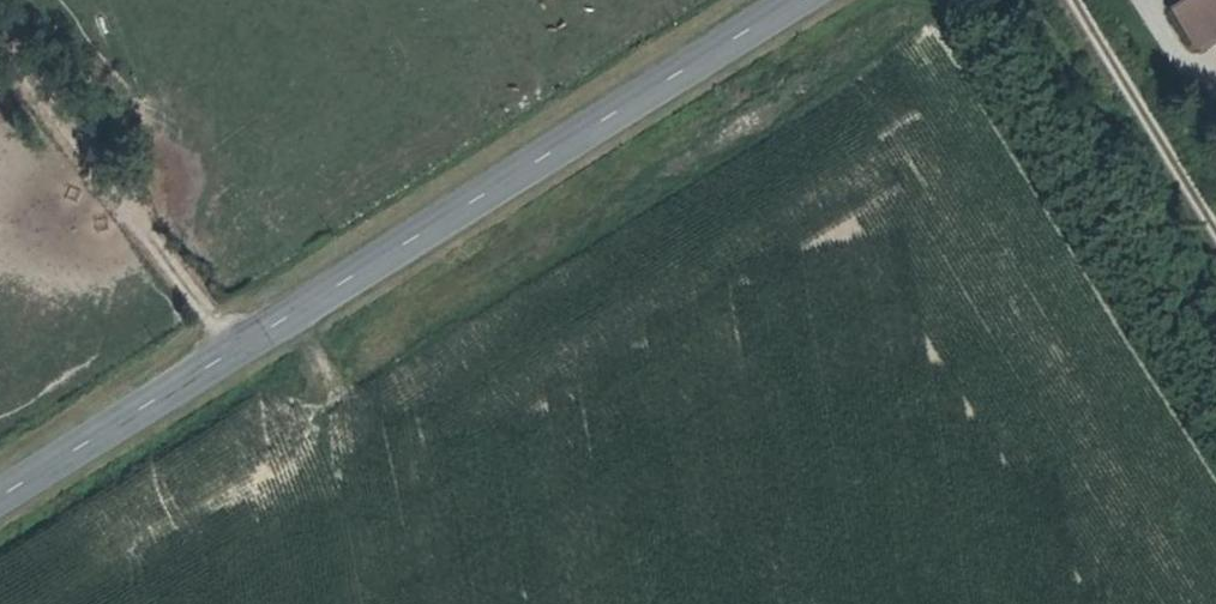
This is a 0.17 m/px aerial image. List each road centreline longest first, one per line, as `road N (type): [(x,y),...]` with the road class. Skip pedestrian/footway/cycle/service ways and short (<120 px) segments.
road 1 (secondary): [(0,495),(796,0)]
road 2 (track): [(0,35),(231,352)]
road 3 (track): [(1073,0),(1215,232)]

